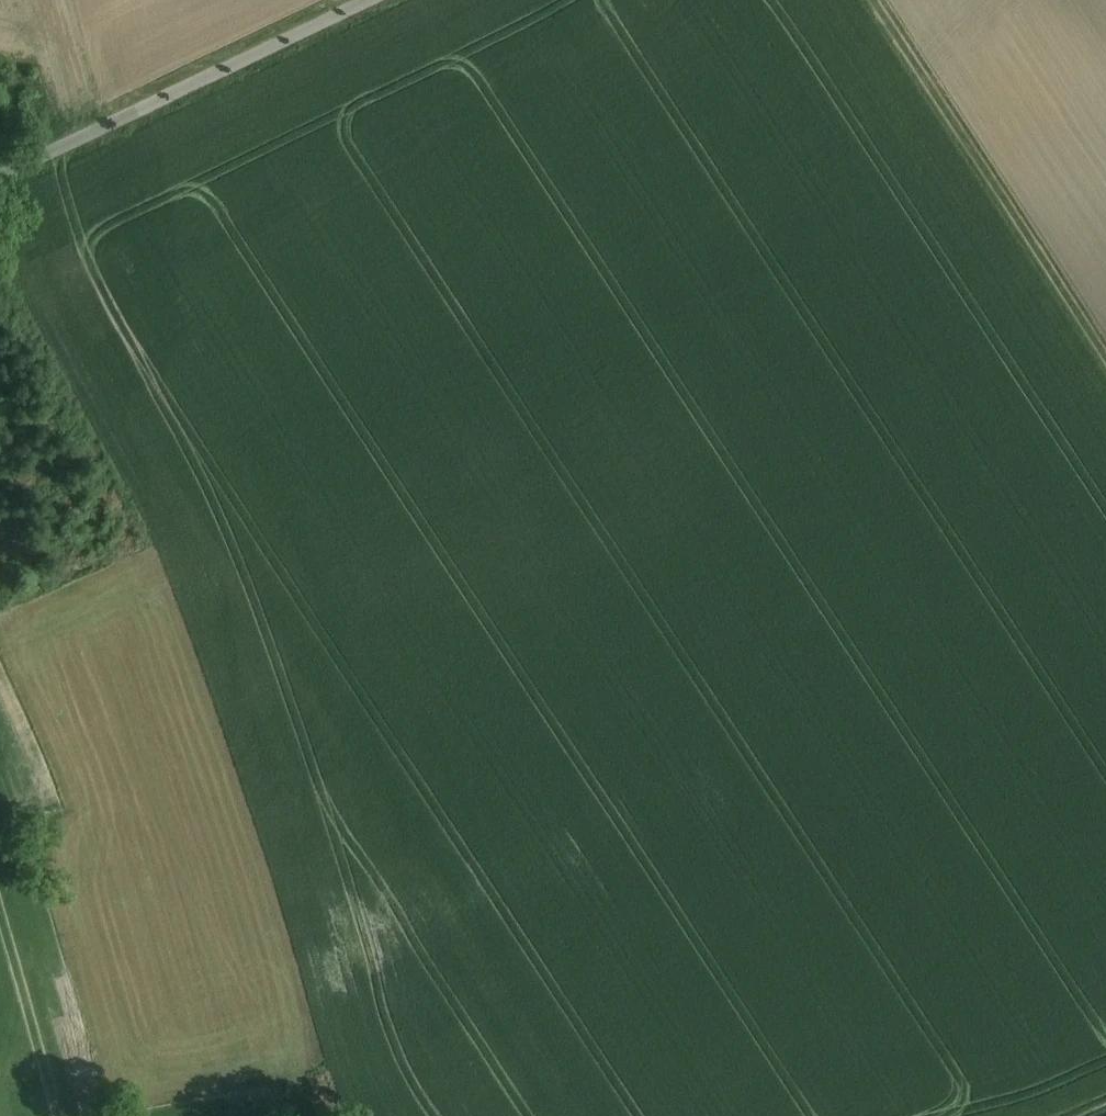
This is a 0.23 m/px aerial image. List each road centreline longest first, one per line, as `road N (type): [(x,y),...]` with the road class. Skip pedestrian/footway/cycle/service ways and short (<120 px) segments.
road 1 (unclassified): [(373,0),(0,175)]
road 2 (track): [(878,0),(1105,339)]

